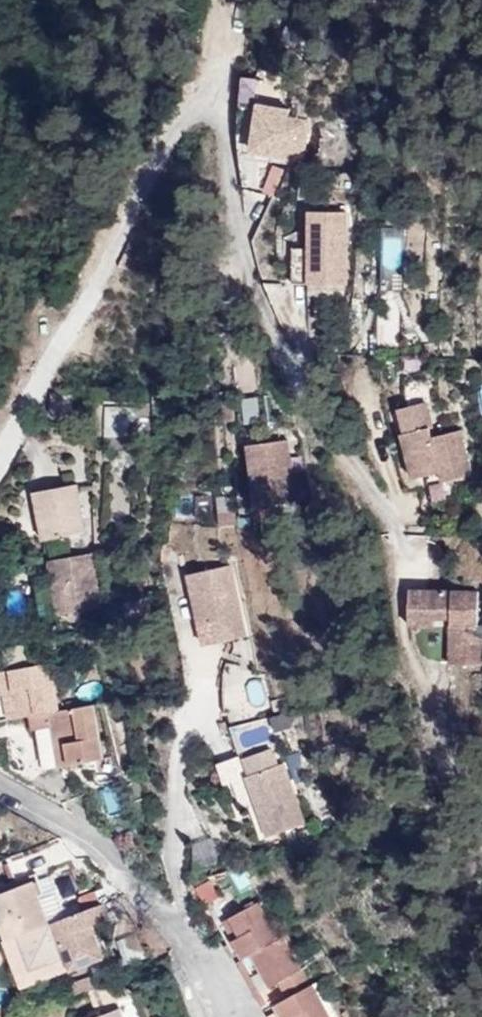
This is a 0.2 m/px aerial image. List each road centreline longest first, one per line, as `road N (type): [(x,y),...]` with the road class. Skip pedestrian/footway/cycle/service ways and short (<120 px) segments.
road 1 (residential): [(0,458),(159,149),(182,117),(198,113),(221,129),(240,250),(276,332),(315,409),(395,515)]
road 2 (residential): [(0,788),(120,870),(169,923),(228,1011)]

